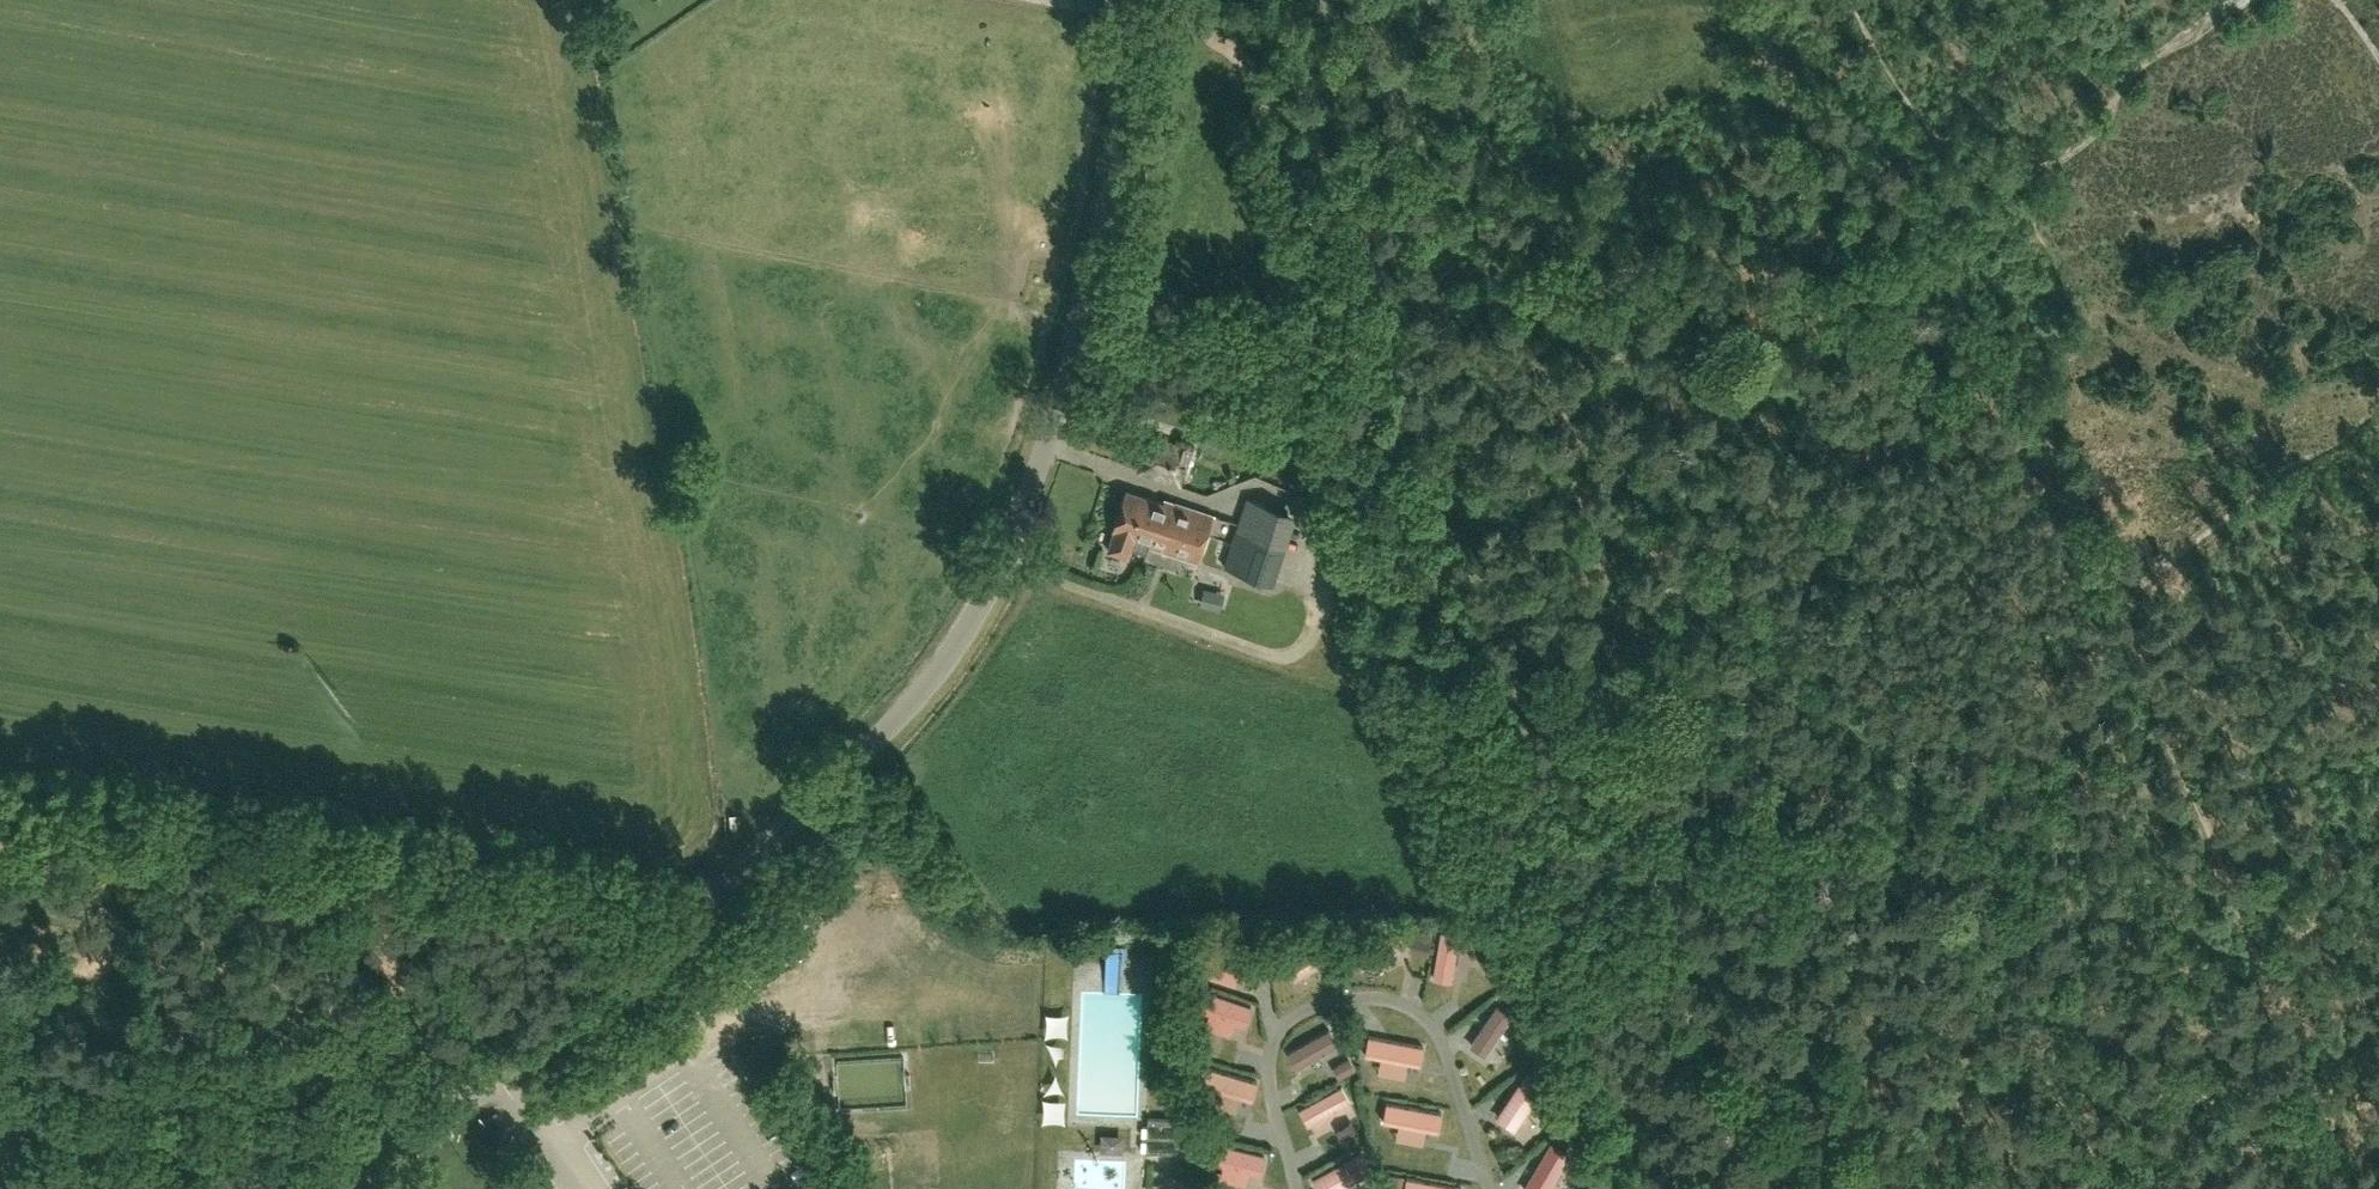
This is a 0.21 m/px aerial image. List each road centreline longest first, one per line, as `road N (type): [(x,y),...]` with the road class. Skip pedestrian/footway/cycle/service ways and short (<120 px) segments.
road 1 (unclassified): [(325,1188),(510,1070),(664,957),(849,778),(954,652),(1010,557),(1053,456),(1117,184),(1135,0)]
road 2 (track): [(1656,1188),(1462,664),(1266,94),(1221,42),(1134,11)]

